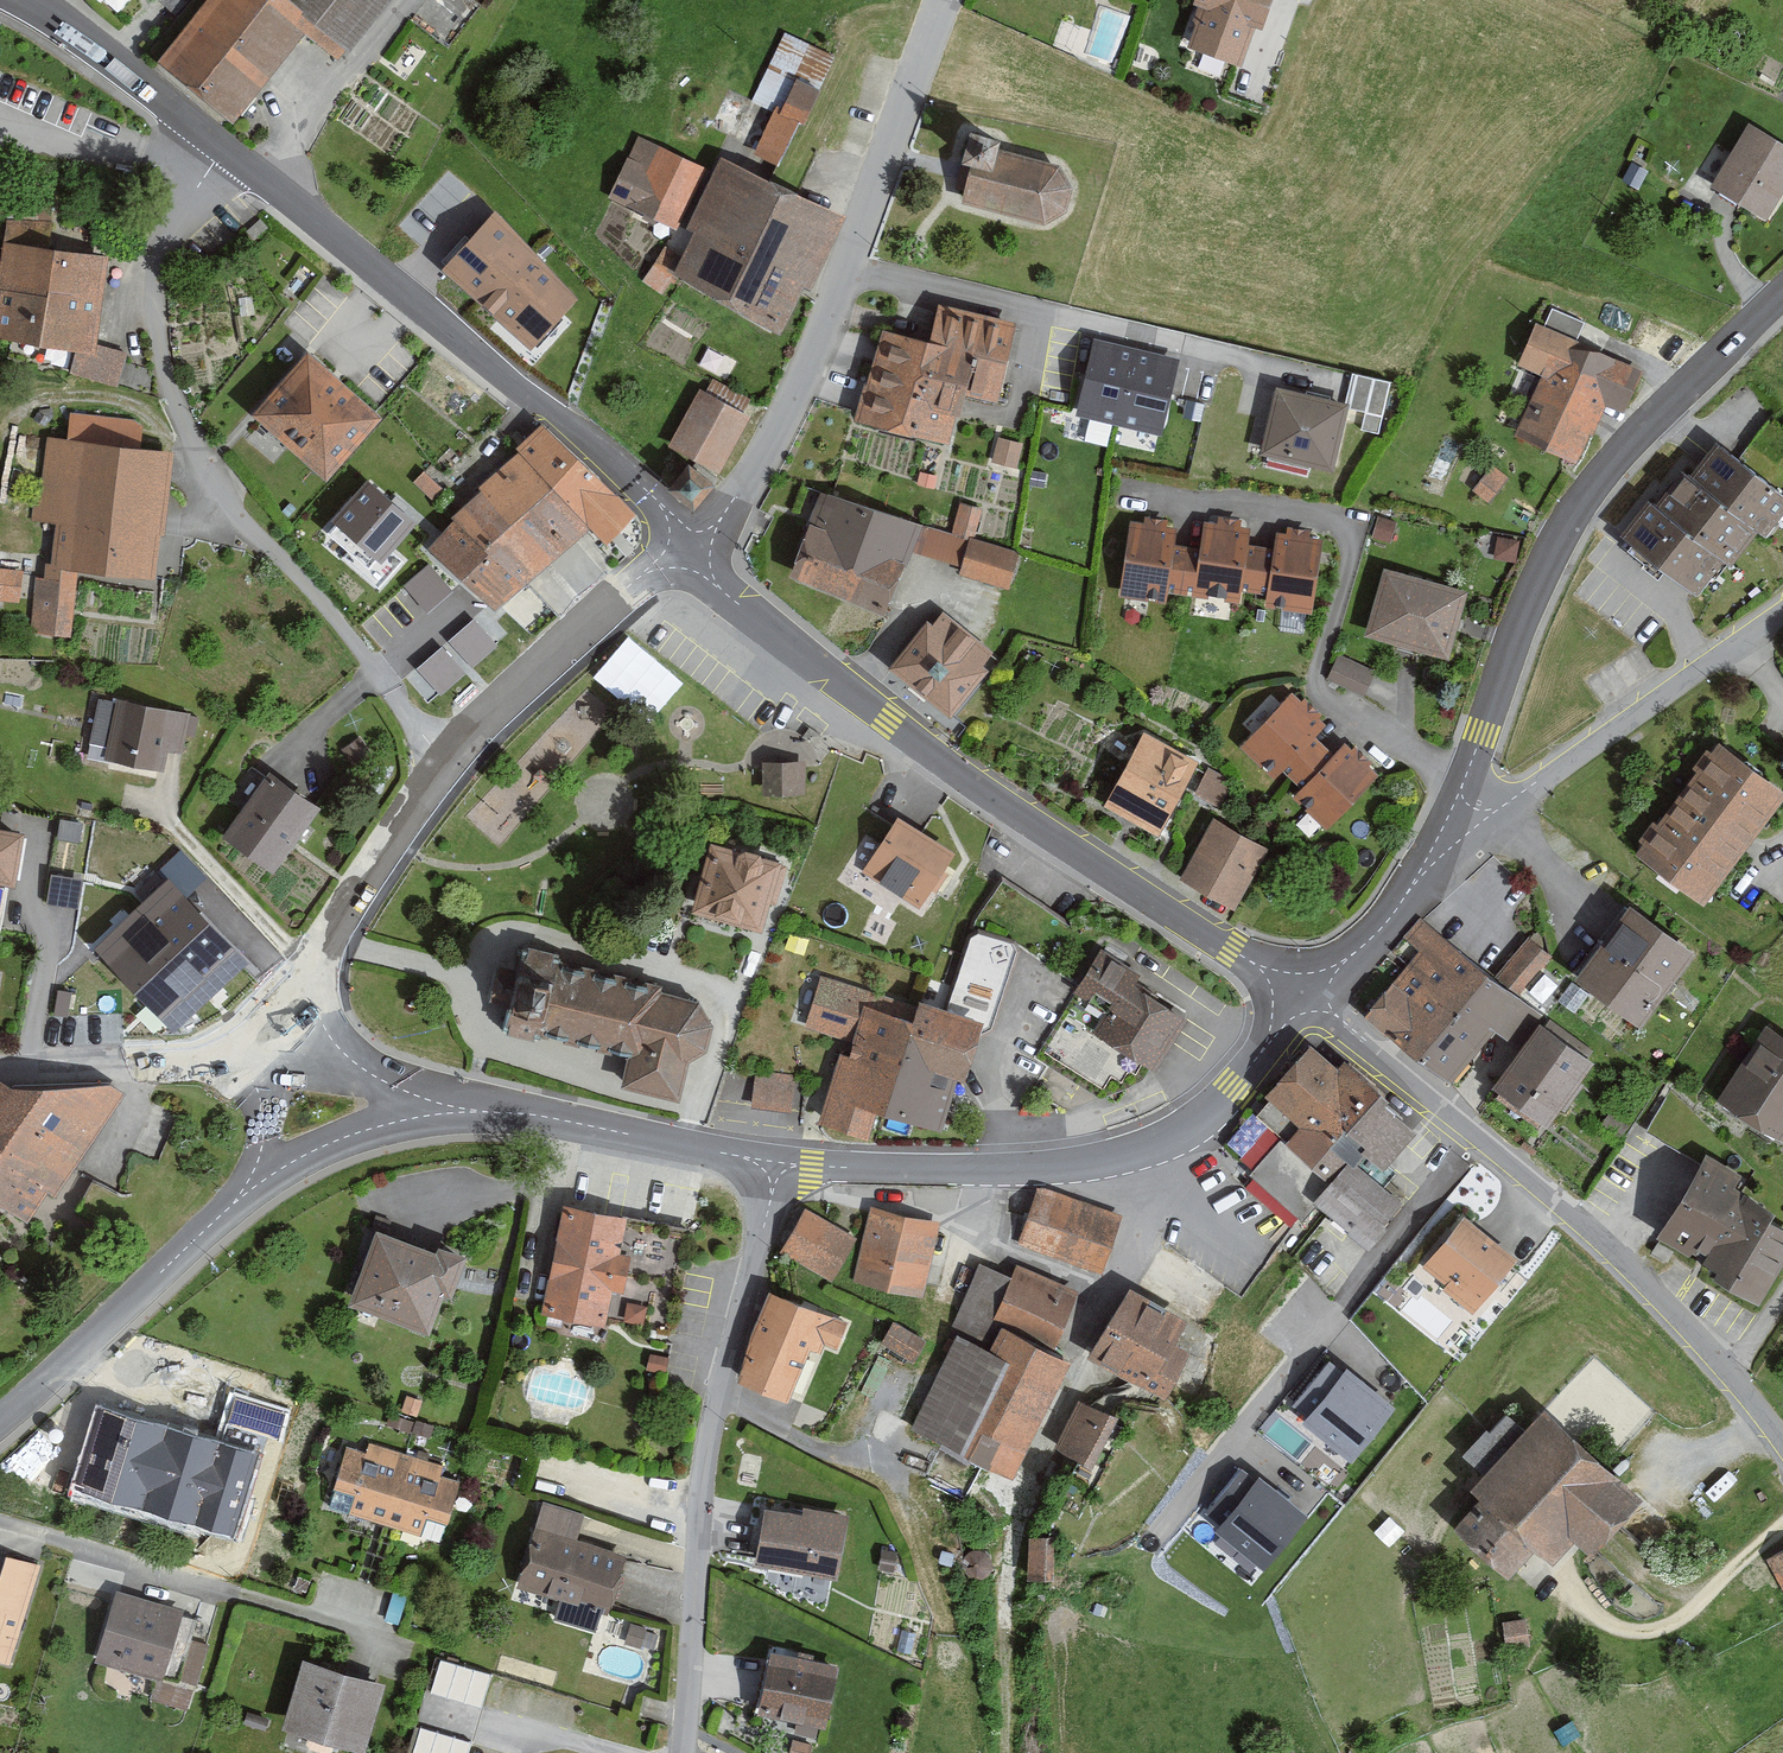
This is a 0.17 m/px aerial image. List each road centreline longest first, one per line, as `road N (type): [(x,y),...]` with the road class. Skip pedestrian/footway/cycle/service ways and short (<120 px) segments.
road 1 (tertiary): [(688,546),(716,584),(822,672),(992,796),(1302,998)]
road 2 (residential): [(446,764),(330,609),(242,522),(196,457),(174,405),(155,284),(162,238),(225,147)]
road 3 (residential): [(1302,998),(1337,1016),(1604,1242),(1734,1375),(1782,1440)]
road 4 (tertiary): [(688,546),(649,493),(591,441),(511,384),(225,147)]
road 5 (unclassified): [(688,546),(714,528),(773,442),(813,360),(940,0)]
road 6 (residential): [(777,1163),(711,1425),(683,1752)]
road 7 (tertiary): [(1463,783),(1541,570),(1577,507),(1782,295)]
road 8 (tertiary): [(1302,998),(1235,1089),(1206,1116),(1144,1151),(1044,1168),(777,1163)]
road 9 (residential): [(0,1523),(405,1634)]
road 10 (unclassified): [(1500,807),(1782,613)]
road 11 (tertiary): [(273,1054),(349,903),(446,764)]
road 12 (tertiary): [(446,764),(638,578),(688,546)]
road 13 (tertiary): [(0,1423),(232,1205)]
road 14 (tertiary): [(483,1112),(777,1163)]
road 15 (residential): [(0,1072),(273,1054)]
road 16 (tertiary): [(232,1205),(301,1157),(355,1133),(483,1112)]
road 17 (tertiary): [(225,147),(23,0)]
road 18 (tertiary): [(483,1112),(273,1054)]
road 19 (tertiary): [(1302,998),(1374,937),(1415,882)]
road 20 (tertiary): [(232,1205),(262,1142),(273,1054)]

